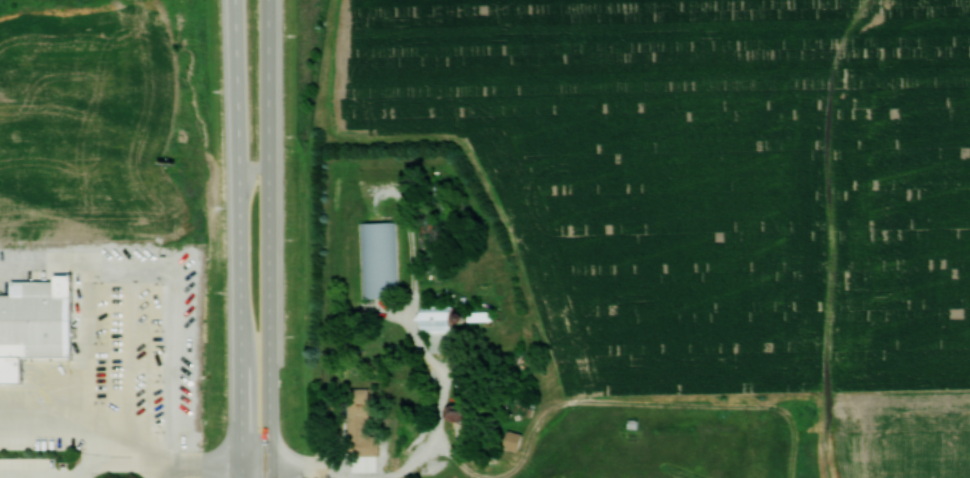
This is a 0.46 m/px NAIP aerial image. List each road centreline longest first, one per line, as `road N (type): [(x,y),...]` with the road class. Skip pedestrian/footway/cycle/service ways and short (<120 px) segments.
road 1 (trunk): [(226,0),(237,409)]
road 2 (trunk): [(271,283),(272,0)]
road 3 (trunk): [(272,469),(271,283)]

